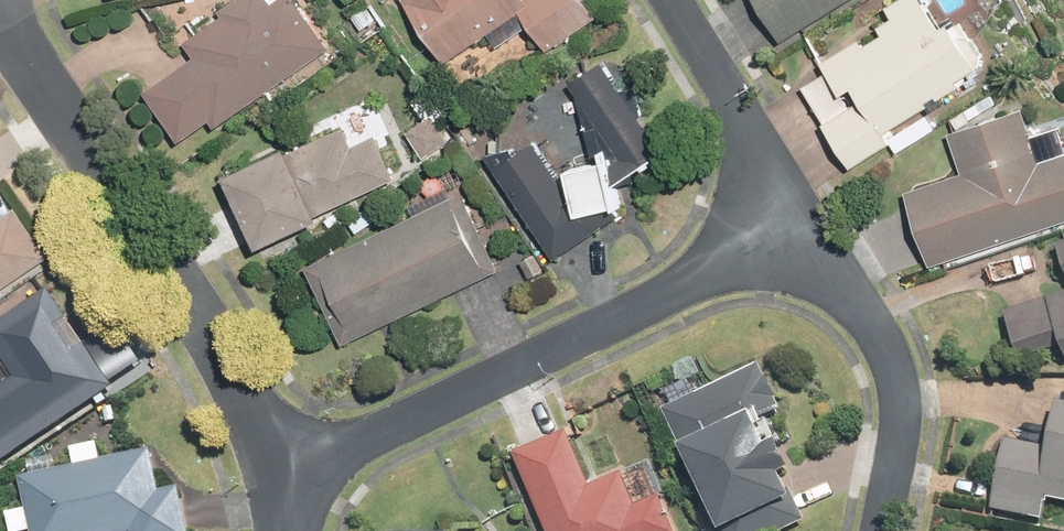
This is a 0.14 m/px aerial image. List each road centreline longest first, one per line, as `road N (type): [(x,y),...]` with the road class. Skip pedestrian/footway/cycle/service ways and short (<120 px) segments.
road 1 (residential): [(281,476),(809,229)]
road 2 (residential): [(0,4),(244,394),(281,476)]
road 3 (residential): [(809,229),(869,319),(900,388),(880,530)]
road 4 (residential): [(672,0),(809,229)]

